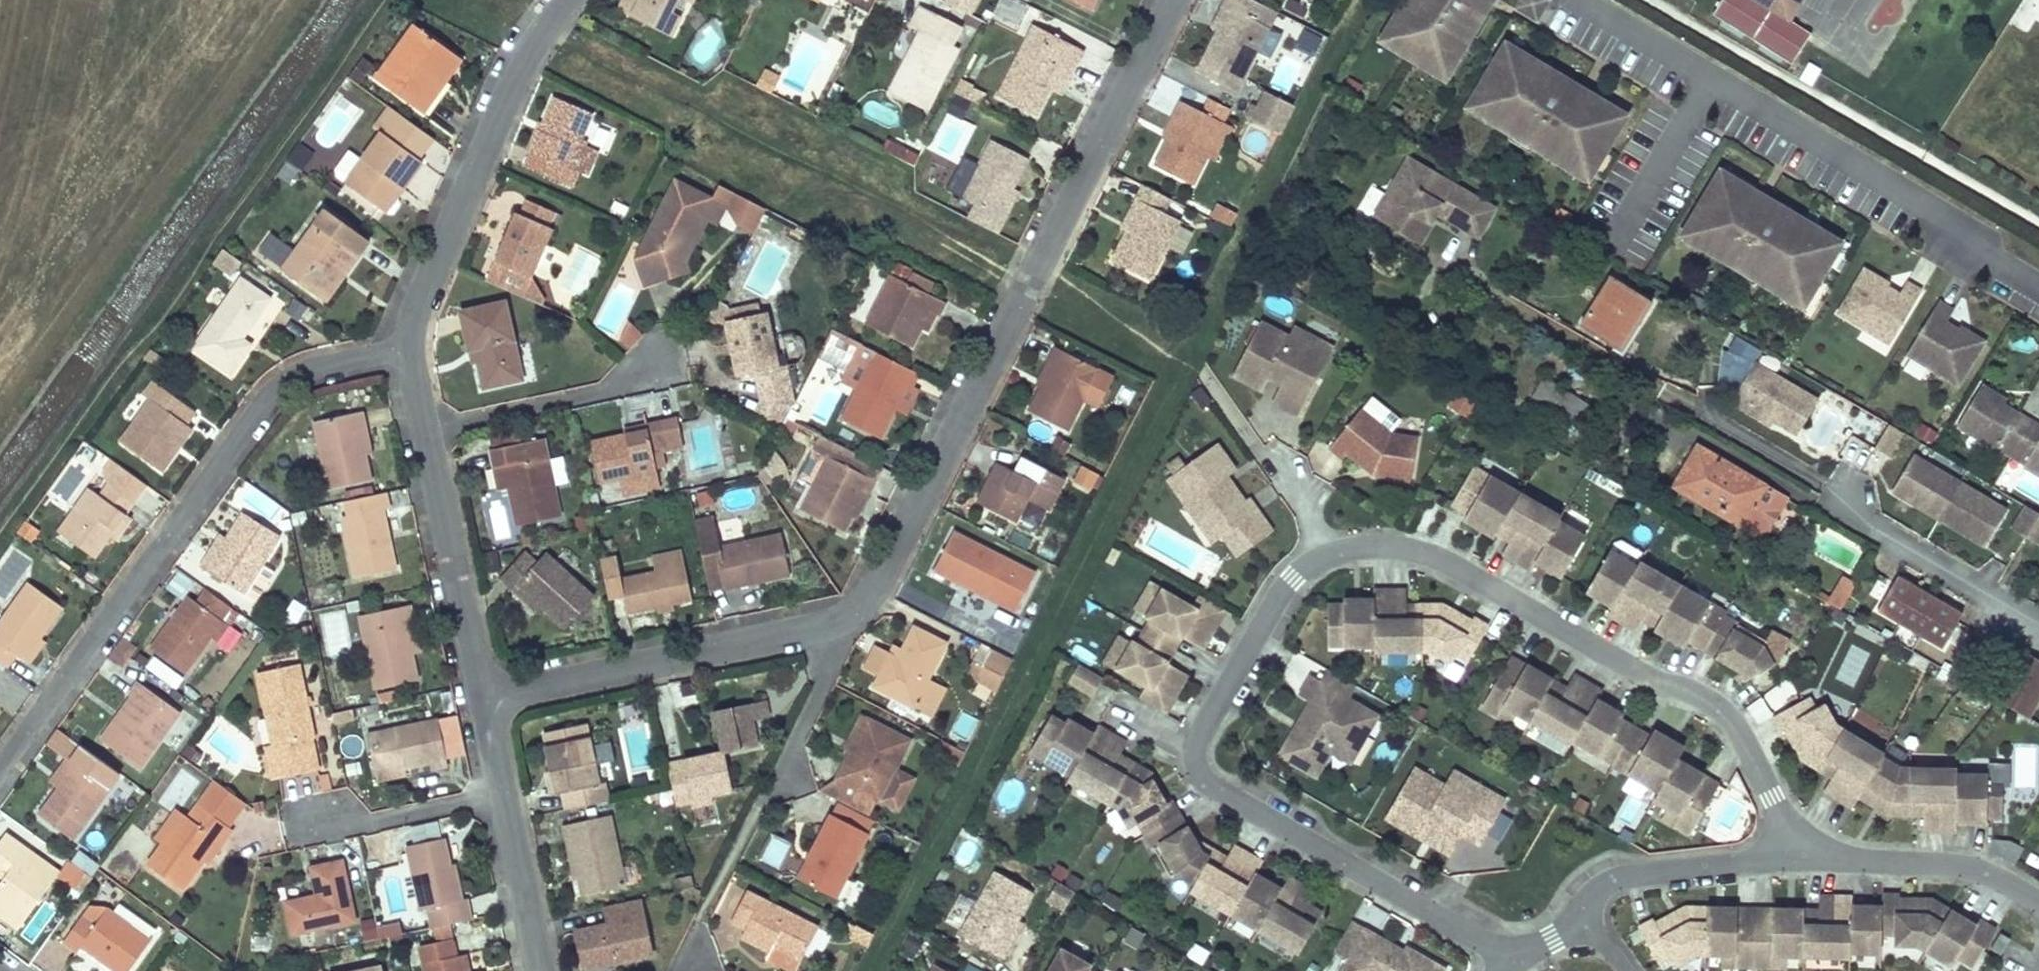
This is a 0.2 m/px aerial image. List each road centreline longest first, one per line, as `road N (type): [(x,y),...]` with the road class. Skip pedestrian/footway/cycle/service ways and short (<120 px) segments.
road 1 (residential): [(1510,953),(1201,768),(1200,732),(1292,574),(1336,552),(1389,537),(1448,555),(1656,673),(1714,689),(1792,849)]
road 2 (residential): [(811,615),(863,604),(1171,0)]
road 3 (residential): [(0,763),(284,376),(408,347)]
road 4 (residential): [(1524,319),(2038,623)]
road 5 (residential): [(408,347),(527,51),(564,0)]
road 6 (residential): [(484,689),(811,615)]
road 7 (residential): [(484,689),(423,424)]
road 8 (residential): [(1792,849),(1927,854),(1995,869),(2038,898)]
road 9 (residential): [(423,424),(661,368)]
road 10 (residential): [(1792,849),(1608,879),(1582,920)]
road 11 (residential): [(500,782),(312,821)]
road 12 (residential): [(537,970),(500,782)]
road 13 (residential): [(811,615),(820,676),(769,772)]

